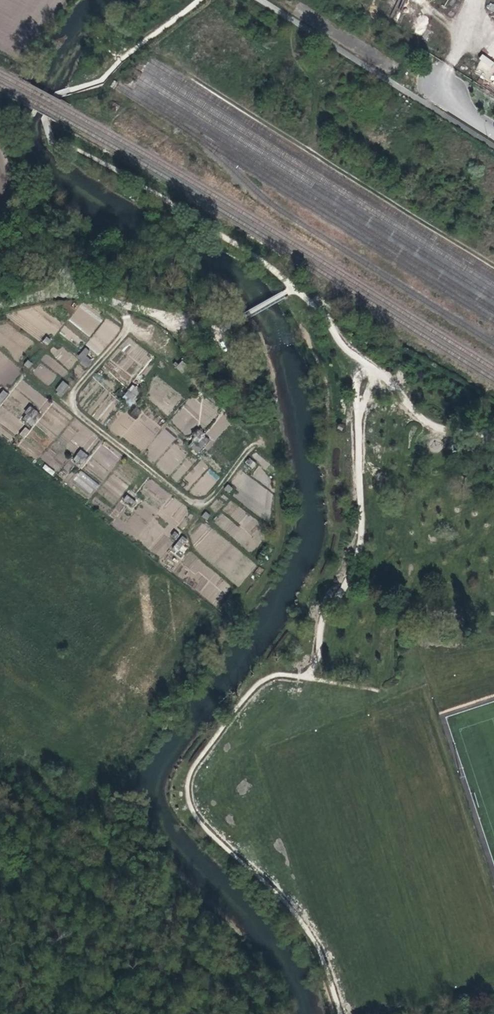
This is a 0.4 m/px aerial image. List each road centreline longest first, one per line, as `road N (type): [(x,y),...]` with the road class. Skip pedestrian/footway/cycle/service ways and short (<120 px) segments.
road 1 (track): [(253,448),(217,495),(196,502),(77,409),(76,390),(120,338),(127,306)]
road 2 (track): [(493,265),(206,85)]
road 3 (residential): [(0,309),(48,295),(127,306)]

